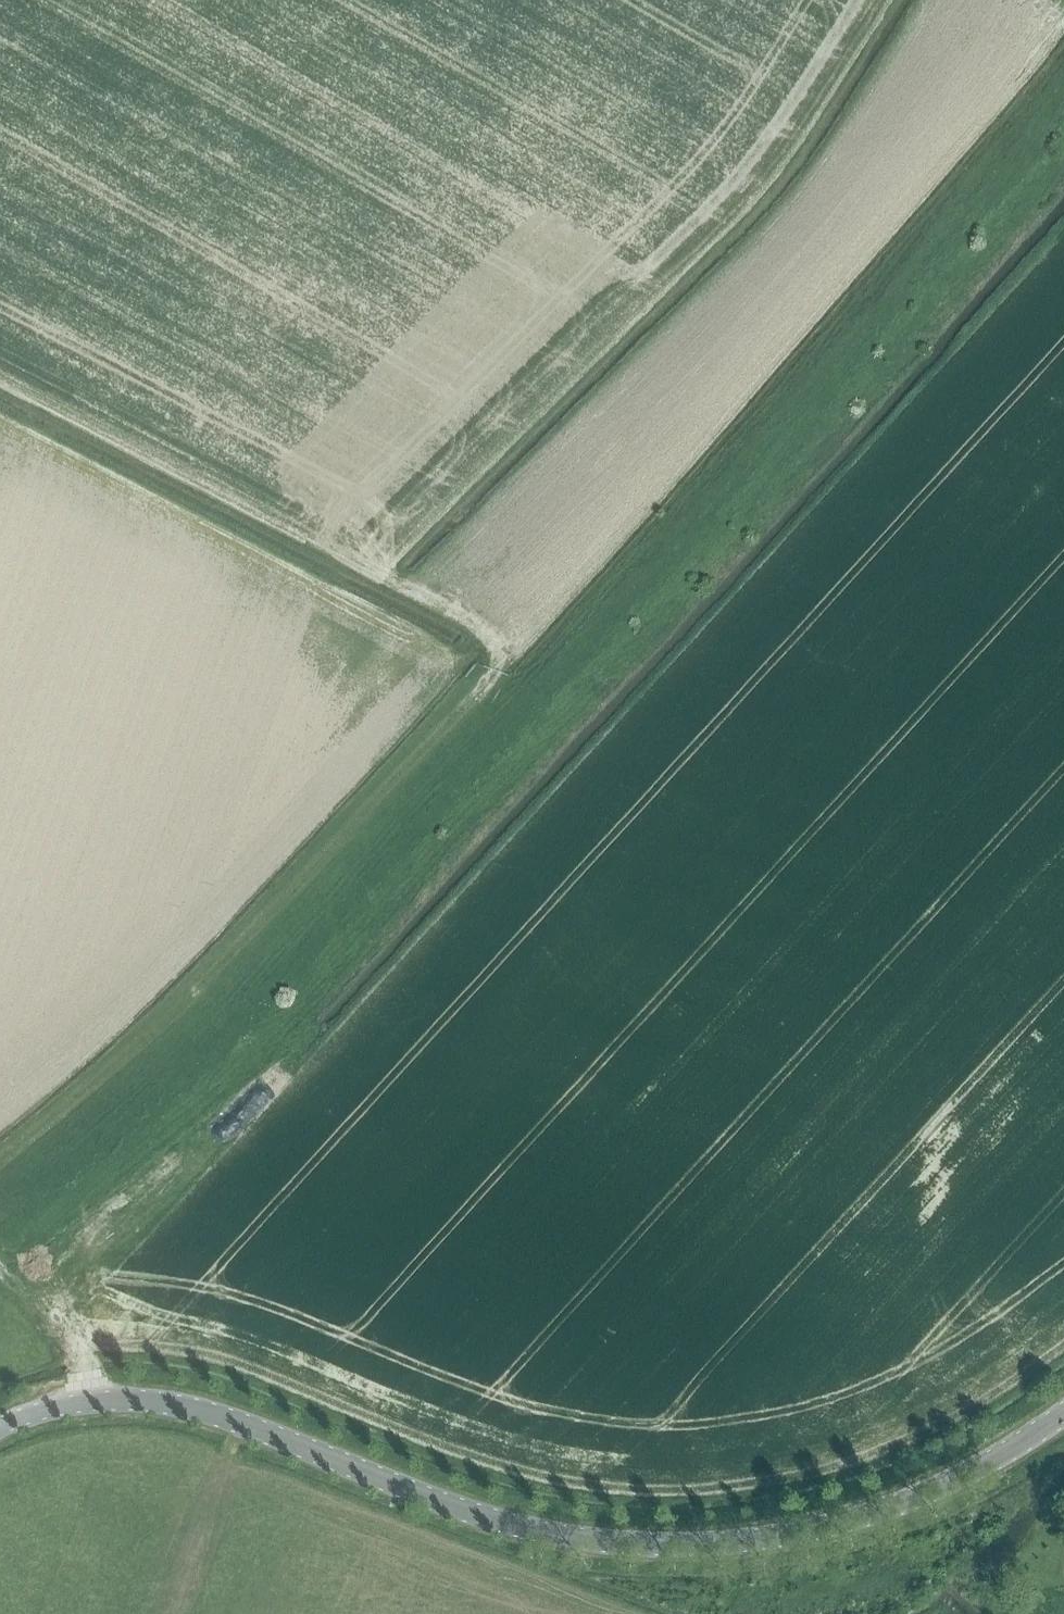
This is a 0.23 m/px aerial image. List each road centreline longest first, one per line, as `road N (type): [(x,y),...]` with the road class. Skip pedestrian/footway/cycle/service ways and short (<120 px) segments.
road 1 (tertiary): [(0,1431),(105,1401),(184,1405),(531,1530),(600,1542),(695,1541),(782,1534),(929,1493),(1063,1413)]

